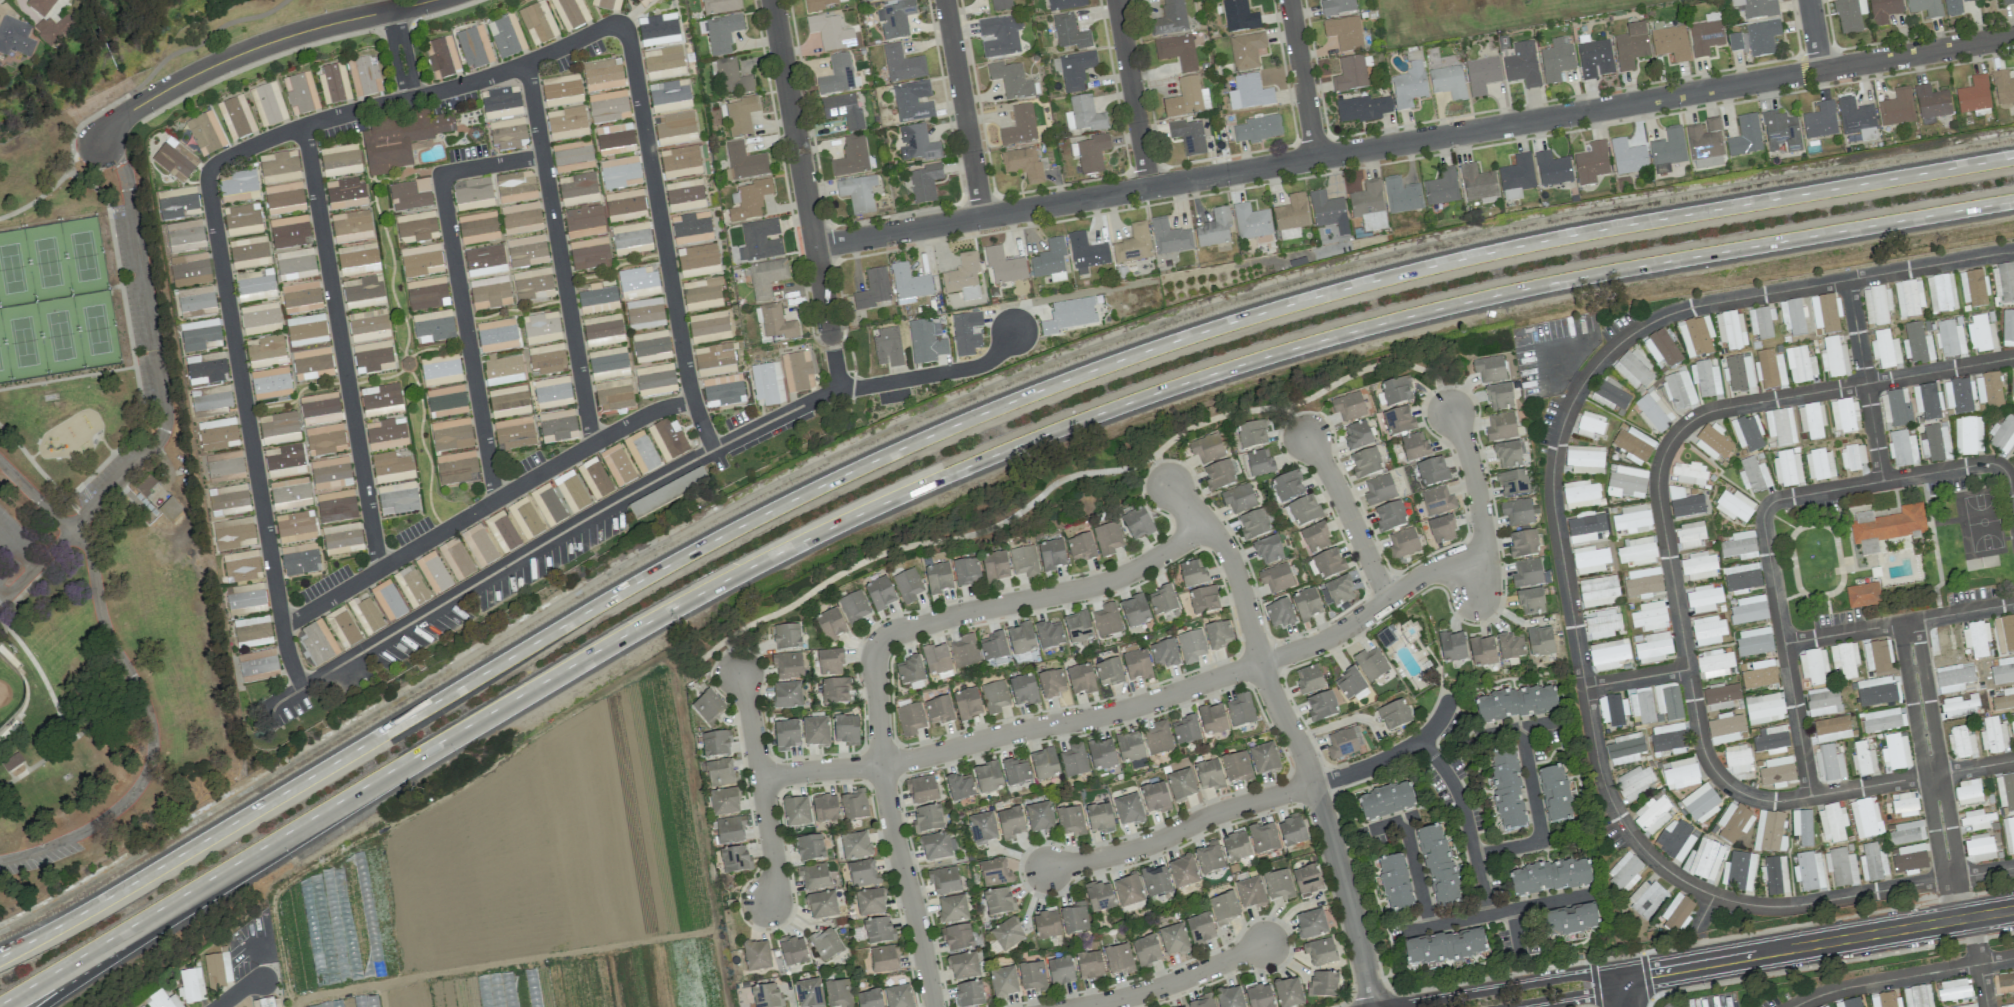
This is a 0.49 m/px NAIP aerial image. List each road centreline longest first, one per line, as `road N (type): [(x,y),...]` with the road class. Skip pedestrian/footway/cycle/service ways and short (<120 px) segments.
road 1 (motorway): [(2013,159),(1472,256),(1219,327),(1001,404),(708,543),(0,957)]
road 2 (motorway): [(135,927),(773,556),(1045,435),(1202,375),(1359,329),(1642,265),(2013,200)]
road 3 (residential): [(814,247),(2013,38)]
road 4 (residential): [(1847,279),(1663,317),(1607,354),(1561,422),(1555,518),(1598,766),(1611,805),(1648,855),(1718,897),(1800,905),(1952,878)]
road 5 (residential): [(2013,358),(1712,411),(1674,439),(1659,479),(1702,749),(1724,782),(1780,801),(2013,760)]
road 6 (residential): [(759,777),(901,760),(1127,708),(1334,636),(1427,573),(1483,554)]
road 7 (residential): [(2013,509),(2006,471),(1984,463),(1780,499),(1764,510),(1810,796)]
road 8 (residential): [(1373,1006),(1346,888),(1302,754),(1259,663),(1236,571),(1168,486)]
road 9 (tertiary): [(2013,909),(1610,979)]
road 10 (residential): [(877,647),(881,763),(931,1006)]
road 11 (residential): [(772,0),(833,351)]
road 12 (residential): [(1204,525),(1112,580),(897,630),(877,647)]
road 13 (residential): [(134,108),(269,42),(428,0)]
road 14 (residential): [(1047,869),(1134,849),(1312,784)]
road 15 (residential): [(1898,623),(1939,863),(1952,878)]
road 16 (residential): [(1952,878),(1957,860),(1915,620)]
road 17 (residential): [(739,668),(774,867),(765,905)]
road 18 (residential): [(2013,603),(1784,643)]
road 19 (residential): [(948,0),(984,216)]
road 20 (residential): [(1610,979),(1403,1006)]
road 21 (residential): [(1882,481),(1847,279)]
road 22 (residential): [(1076,1006),(1164,986),(1266,944)]
road 23 (residential): [(1118,0),(1149,189)]
road 24 (residential): [(1419,740),(1460,798),(1487,914)]
road 25 (residential): [(1590,894),(1404,932)]
road 26 (residential): [(1450,411),(1481,519),(1476,596)]
road 27 (residential): [(1979,964),(1838,990),(1796,1006)]
road 28 (residential): [(1387,600),(1337,486),(1303,432)]
road 29 (residential): [(1474,855),(1541,841),(1520,727)]
road 30 (residential): [(2013,252),(1847,279)]
road 31 (residential): [(1312,784),(1419,740),(1449,697)]
road 32 (residential): [(1289,0),(1316,158)]
road 33 (motorway): [(1,1006),(135,927)]
road 34 (motorway): [(43,1006),(135,927)]

